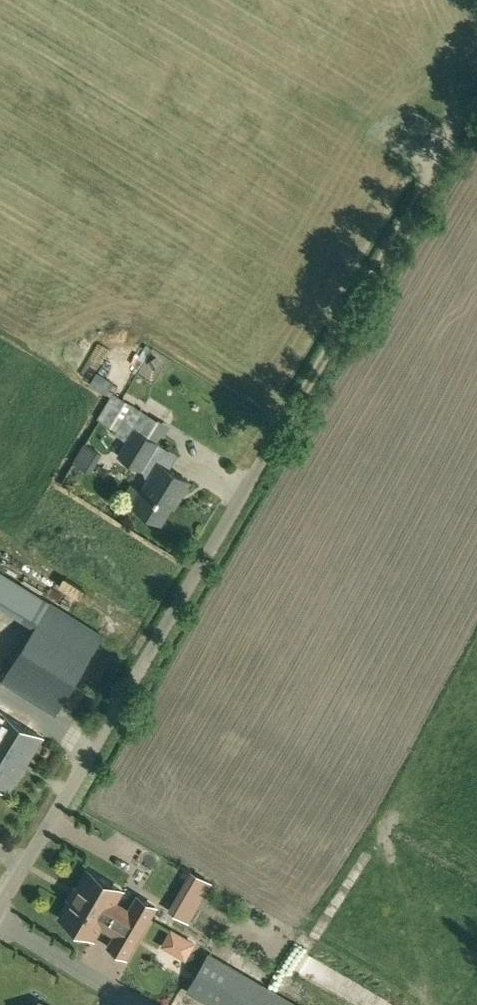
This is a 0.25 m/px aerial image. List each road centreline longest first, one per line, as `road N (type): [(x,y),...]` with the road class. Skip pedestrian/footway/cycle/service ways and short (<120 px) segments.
road 1 (residential): [(0,914),(261,474)]

